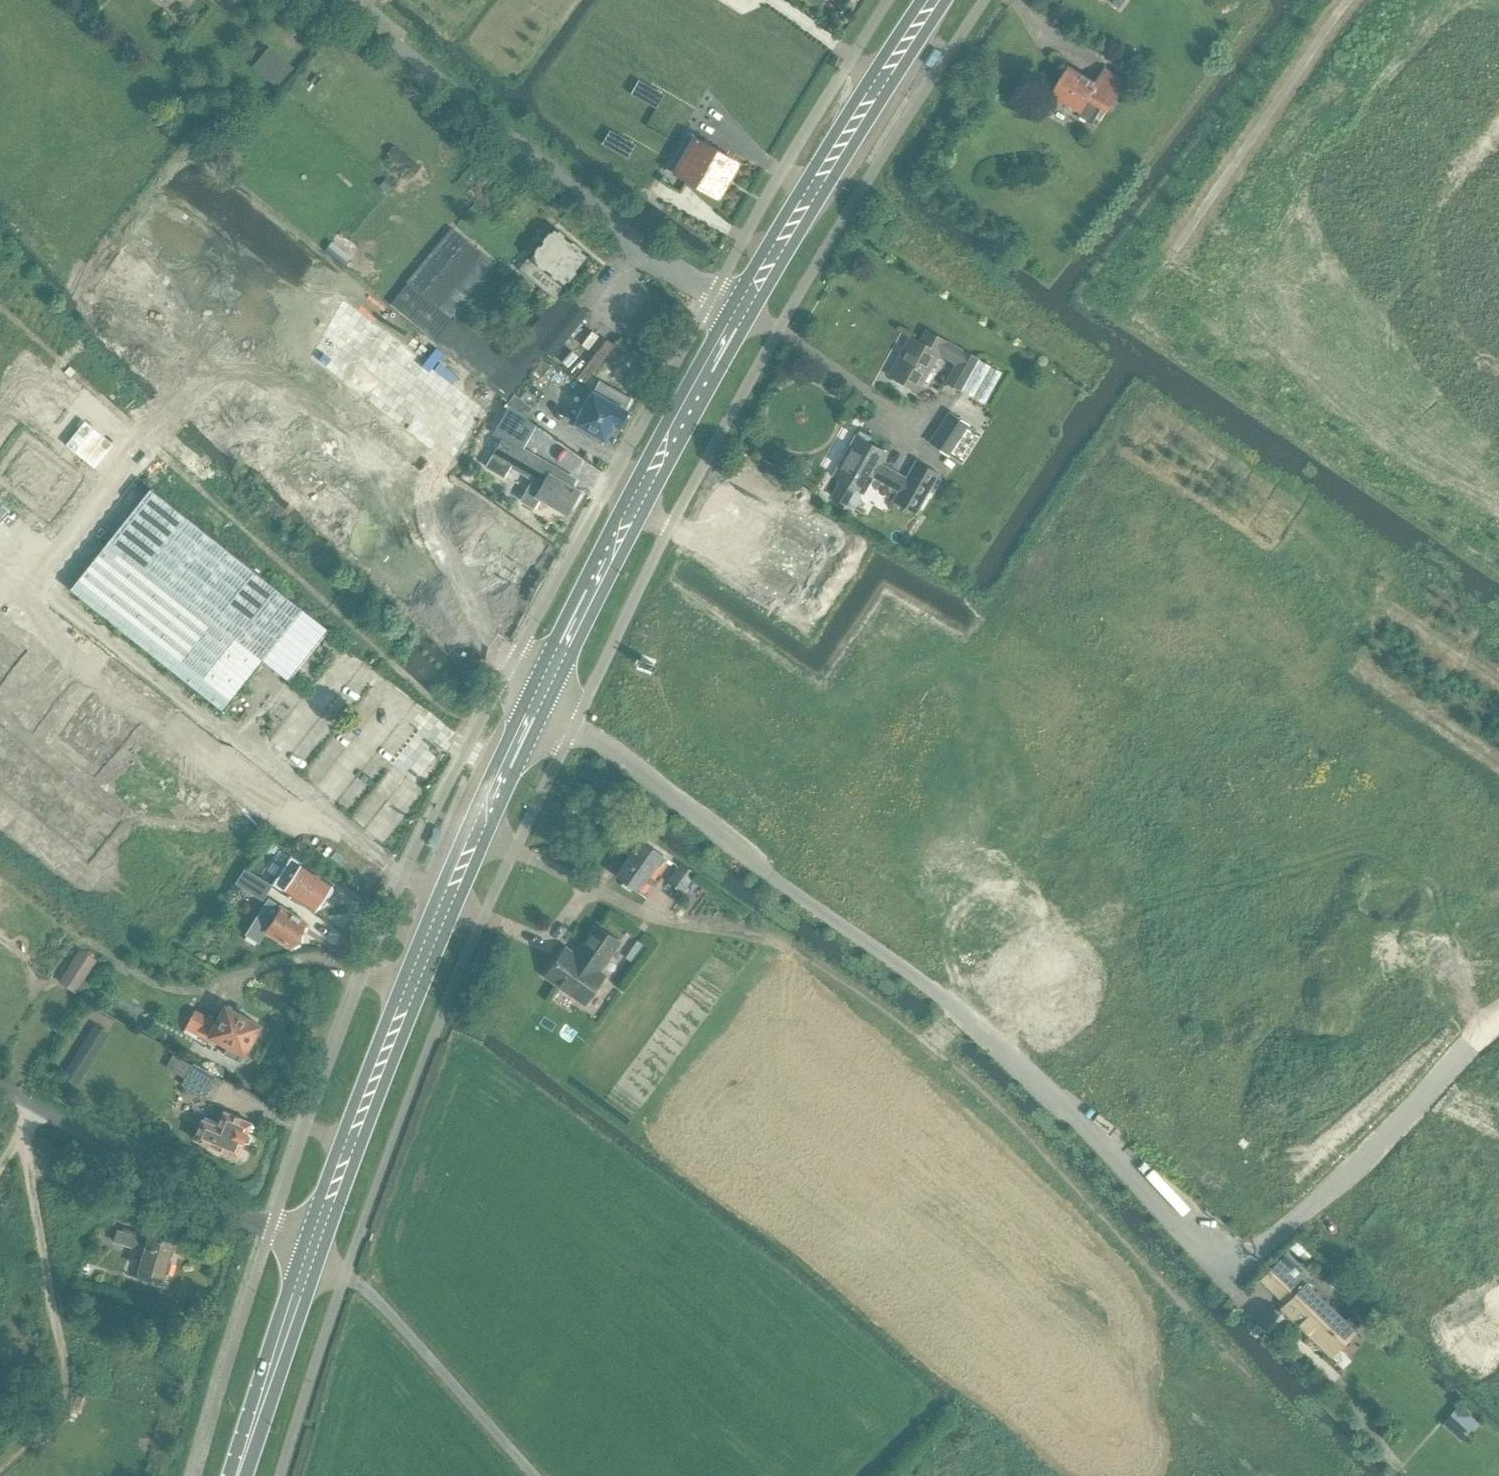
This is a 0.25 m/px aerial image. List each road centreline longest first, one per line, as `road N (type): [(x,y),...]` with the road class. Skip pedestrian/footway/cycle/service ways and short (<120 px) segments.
road 1 (residential): [(536,692),(980,1022),(1222,1264),(1234,1267),(1257,1252)]
road 2 (residential): [(549,665),(394,552),(391,527),(446,426),(330,335)]
road 3 (residential): [(736,305),(663,264),(358,12)]
road 4 (track): [(71,1175),(37,1161),(19,1136),(63,1391),(0,1470)]
road 5 (secondary): [(736,305),(549,665)]
road 6 (residential): [(444,900),(339,830),(258,812),(165,739),(119,799)]
road 7 (secondary): [(444,900),(309,1257)]
road 8 (secondary): [(932,0),(736,305)]
road 9 (residential): [(267,1235),(0,1088)]
road 10 (residential): [(1498,369),(1458,343),(1425,275),(1451,175),(1498,123)]
road 11 (secondary): [(309,1257),(235,1475)]
road 12 (secondary): [(536,692),(444,900)]
road 13 (track): [(1367,1159),(1498,1266)]

